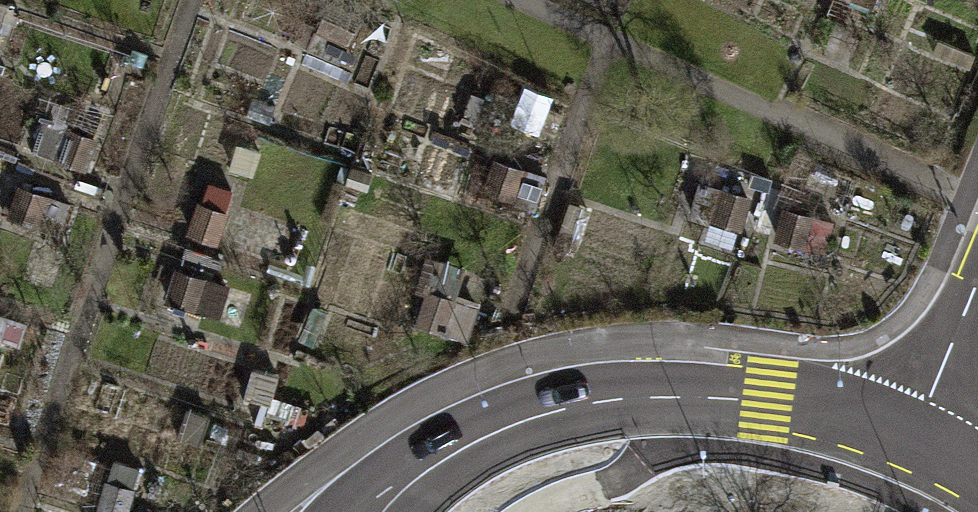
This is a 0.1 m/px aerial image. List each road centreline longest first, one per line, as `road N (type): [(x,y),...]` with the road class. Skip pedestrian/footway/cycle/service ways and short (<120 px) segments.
road 1 (tertiary): [(382,511),(453,451),(539,416),(629,397),(850,412),(914,440)]
road 2 (track): [(758,456),(661,452),(600,490),(534,511)]
road 3 (unclassified): [(914,440),(977,279)]

